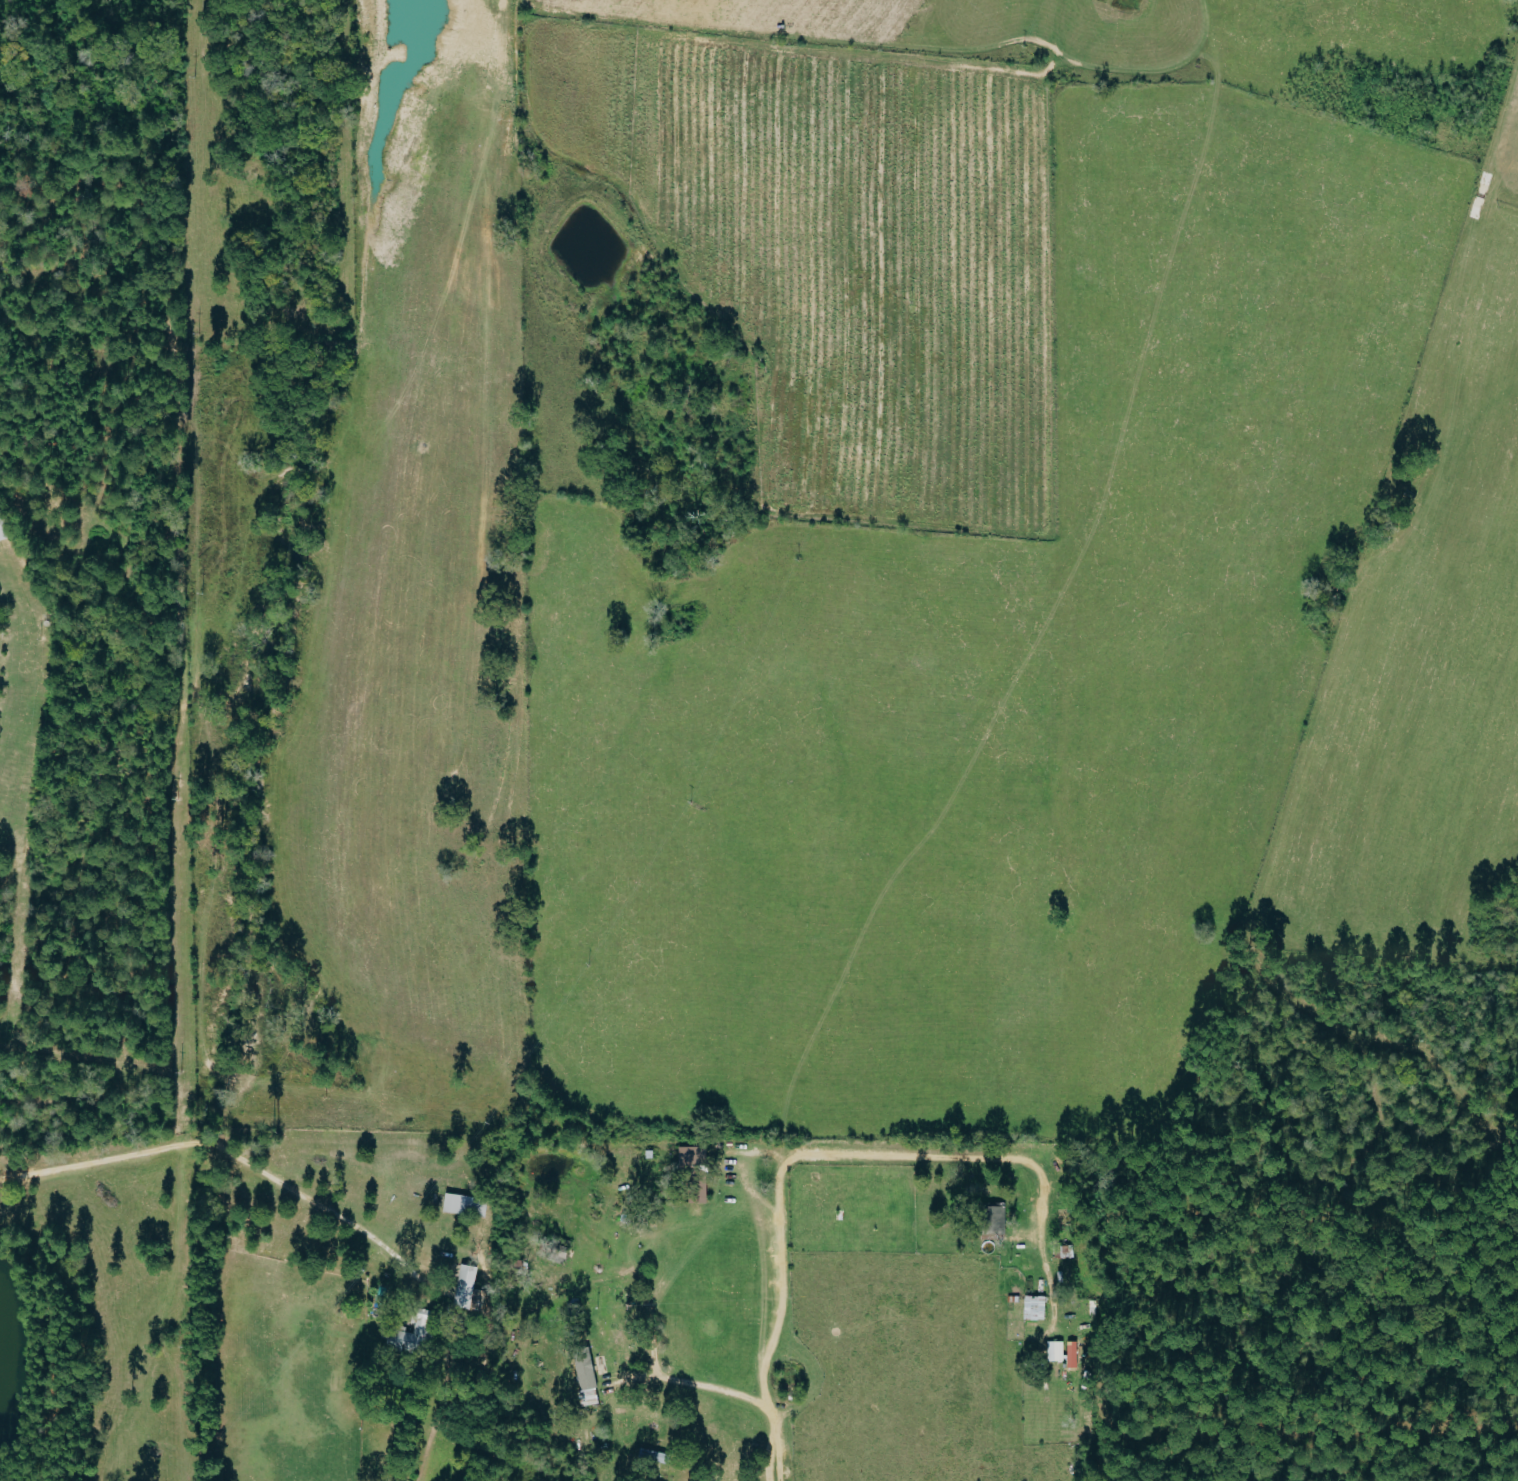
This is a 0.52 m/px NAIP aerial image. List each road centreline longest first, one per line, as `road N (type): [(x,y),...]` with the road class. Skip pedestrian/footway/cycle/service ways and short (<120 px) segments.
road 1 (residential): [(781,1480),(780,1447),(763,1409),(657,1375)]

